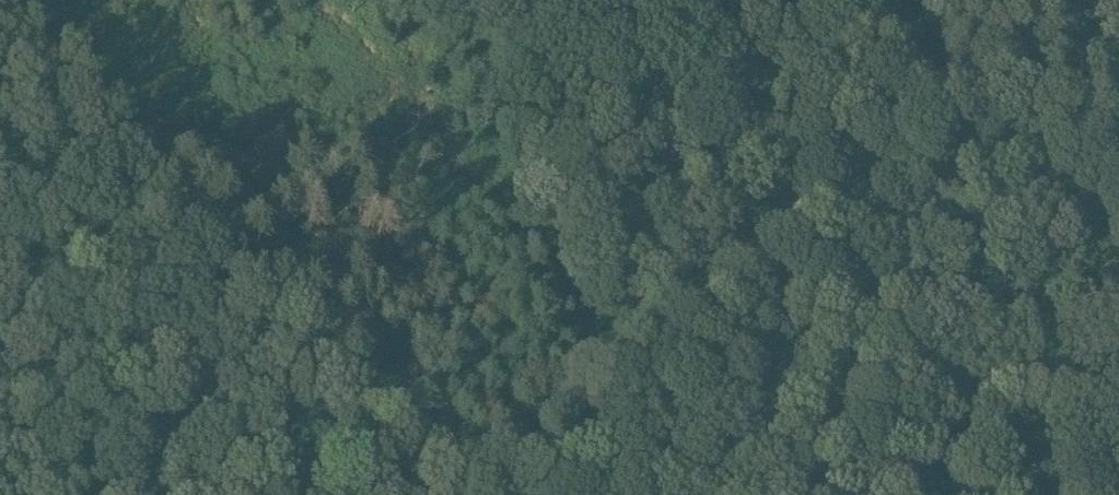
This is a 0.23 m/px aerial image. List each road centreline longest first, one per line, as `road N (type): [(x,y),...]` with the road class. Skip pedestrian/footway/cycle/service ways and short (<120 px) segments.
road 1 (track): [(484,494),(1011,0)]

